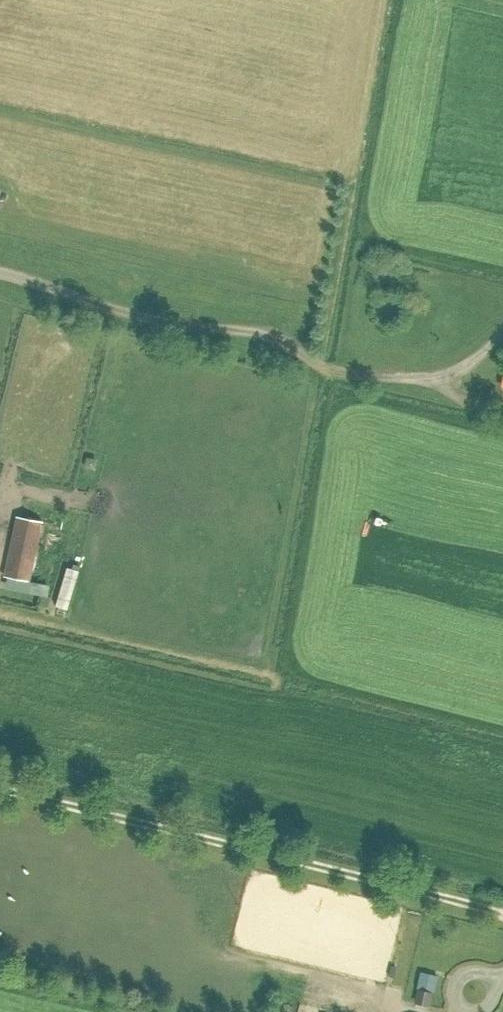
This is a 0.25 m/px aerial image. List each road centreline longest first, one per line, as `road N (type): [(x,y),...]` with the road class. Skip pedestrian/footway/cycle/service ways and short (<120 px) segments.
road 1 (track): [(0,271),(157,319),(271,333),(325,367),(354,373),(450,376),(502,337)]
road 2 (track): [(0,791),(502,910)]

